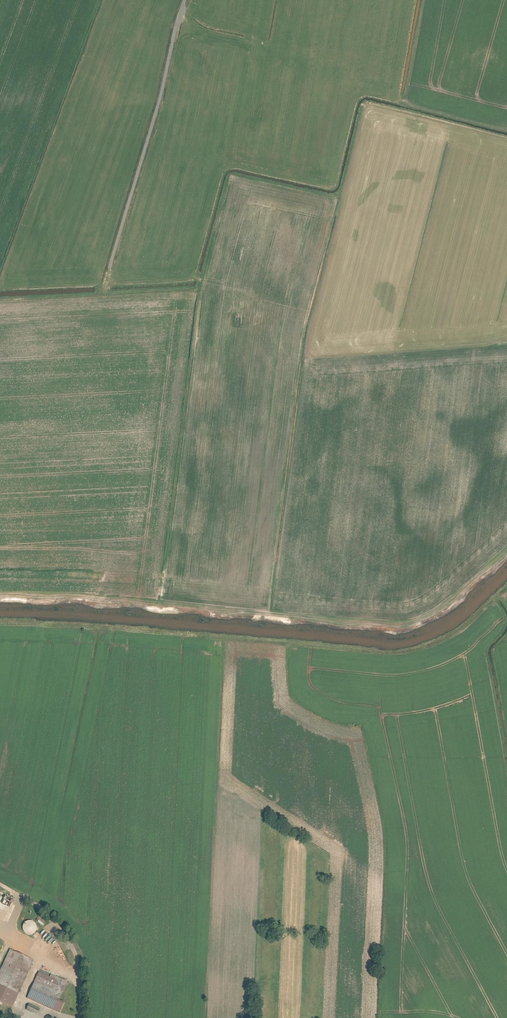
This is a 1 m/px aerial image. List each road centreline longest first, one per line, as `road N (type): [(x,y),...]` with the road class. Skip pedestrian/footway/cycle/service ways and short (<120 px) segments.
road 1 (track): [(506,566),(441,619),(414,624),(0,602)]
road 2 (unclassified): [(110,268),(185,0)]
road 3 (track): [(506,342),(367,349)]

